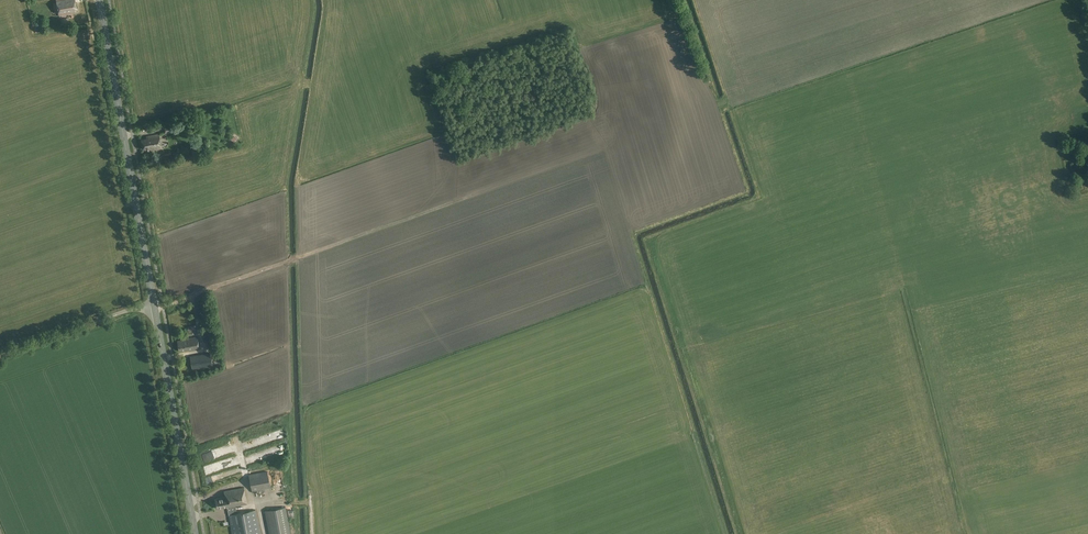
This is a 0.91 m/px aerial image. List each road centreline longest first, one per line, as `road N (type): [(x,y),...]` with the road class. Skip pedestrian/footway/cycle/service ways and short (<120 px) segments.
road 1 (secondary): [(153,302),(99,0)]
road 2 (secondary): [(195,533),(153,302)]
road 3 (unclassified): [(0,355),(153,302)]

